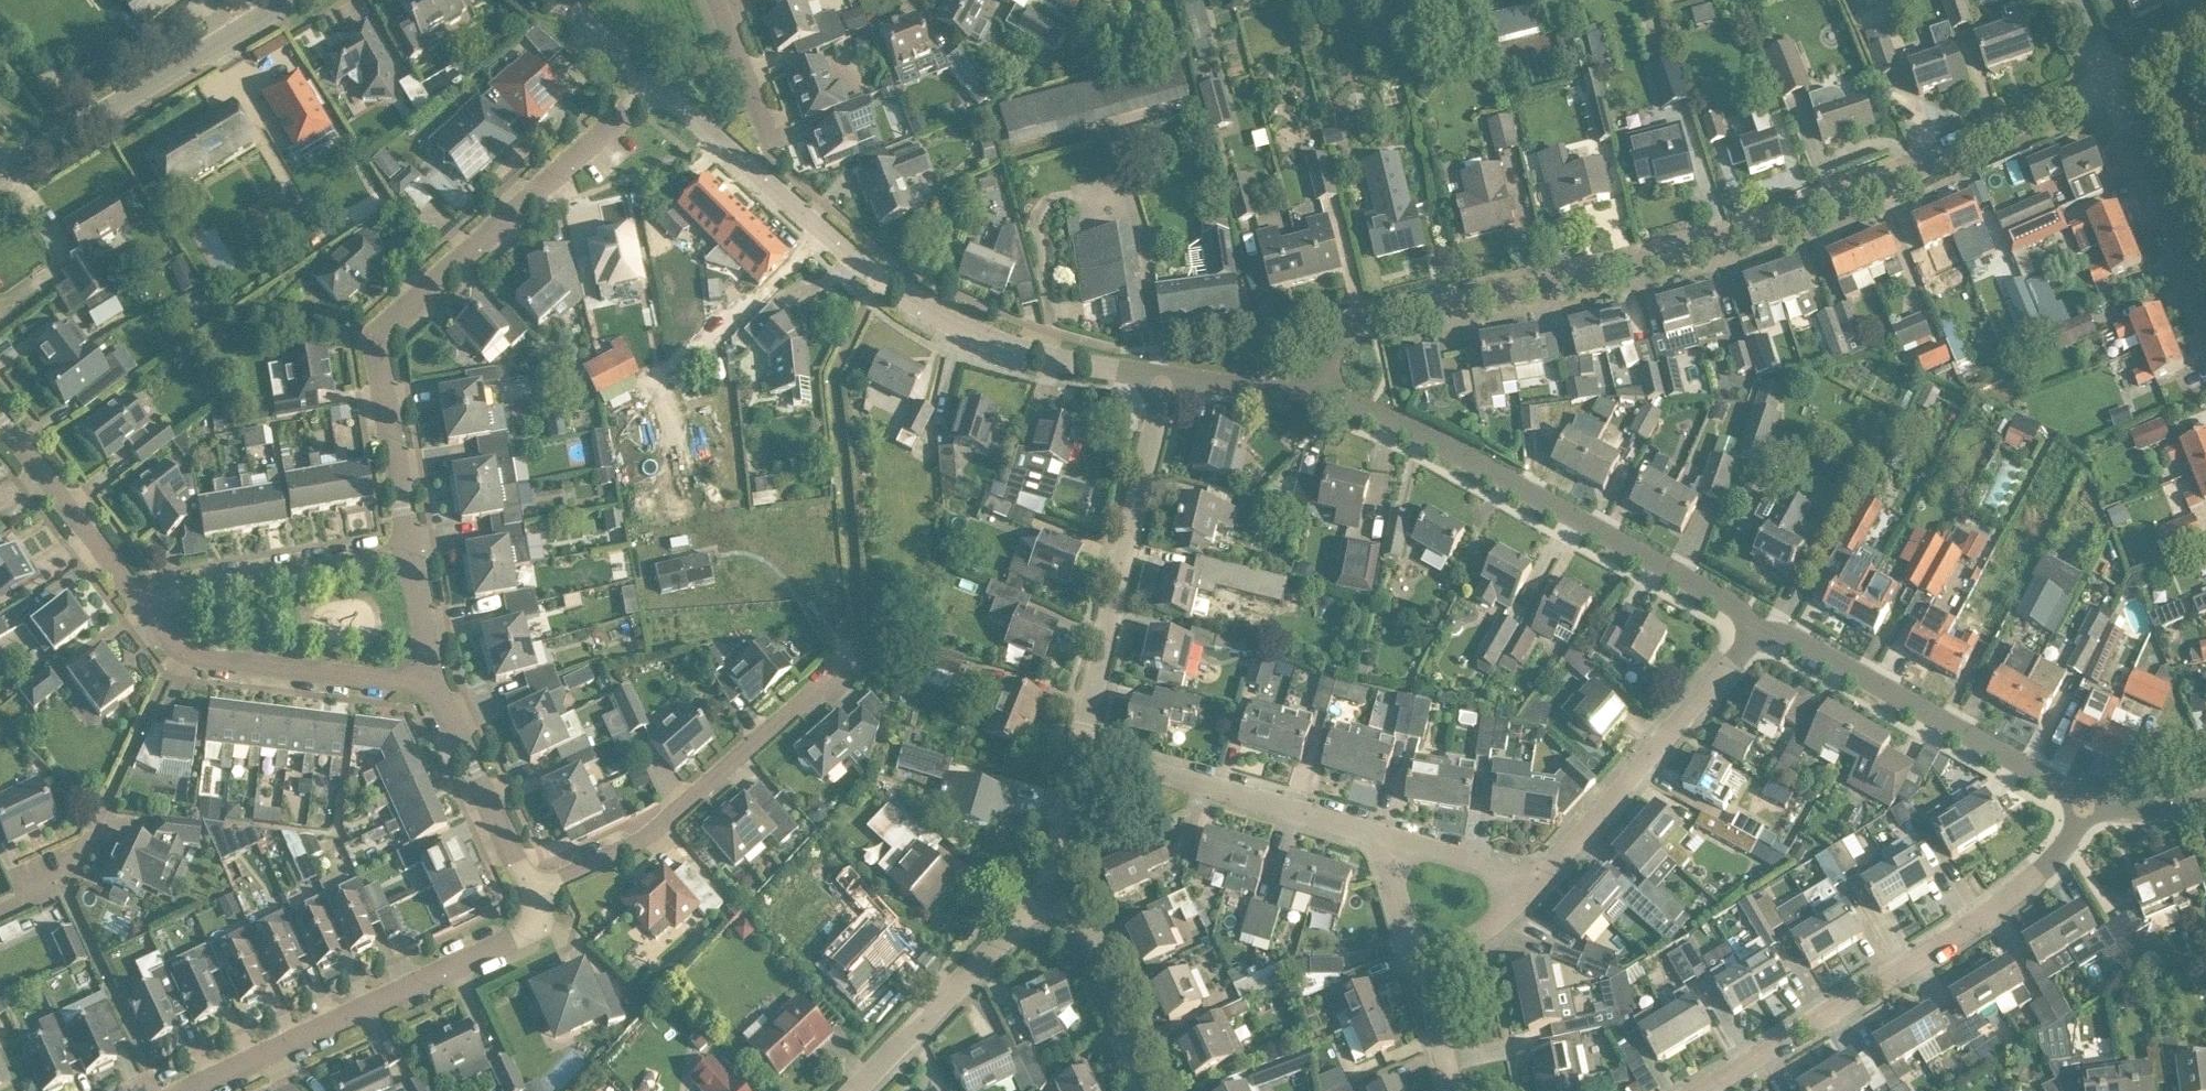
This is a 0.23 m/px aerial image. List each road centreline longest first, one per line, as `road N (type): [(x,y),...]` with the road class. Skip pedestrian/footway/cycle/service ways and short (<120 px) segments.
road 1 (residential): [(1324,393),(1327,365),(1348,334),(1379,316),(1720,239),(1889,181),(2112,85)]
road 2 (unclassified): [(1166,375),(1046,356),(949,322),(865,269),(656,88)]
road 3 (residential): [(411,555),(377,337),(656,88)]
road 4 (unclassified): [(1754,633),(1726,600),(1446,446),(1324,393)]
road 5 (residential): [(1701,1090),(1964,932),(2051,863),(2087,803)]
road 6 (residential): [(184,1090),(516,939),(531,924),(531,893)]
road 7 (residential): [(531,893),(635,844),(862,651)]
road 8 (residential): [(1081,748),(1166,375)]
road 9 (unclassified): [(2087,803),(1797,639),(1754,633)]
road 10 (residential): [(1529,889),(1754,633)]
road 11 (unclassified): [(0,176),(291,0)]
road 12 (residential): [(433,684),(176,650),(140,601)]
road 13 (residential): [(1383,837),(1081,748)]
road 14 (residential): [(140,601),(411,555)]
road 15 (residential): [(855,1090),(1046,895)]
road 16 (unclassified): [(2205,317),(2112,85)]
road 17 (residential): [(531,893),(433,684)]
road 18 (residential): [(140,601),(0,418)]
road 19 (residential): [(1147,1090),(1092,944),(1046,895)]
road 20 (residential): [(0,915),(88,838),(111,792)]
road 21 (unclassified): [(1324,393),(1166,375)]
road 22 (residential): [(1529,889),(1491,868),(1383,837)]
road 23 (residential): [(1046,895),(1081,748)]
road 24 (residential): [(771,138),(717,0)]
road 25 (residential): [(1419,969),(1383,837)]
road 26 (residential): [(1419,969),(1489,927),(1529,889)]
road 27 (unclassified): [(656,88),(554,0)]
road 28 (residential): [(433,684),(411,555)]
road 29 (residential): [(1454,1090),(1419,969)]
road 30 (residential): [(2087,803),(2143,812),(2205,801)]

